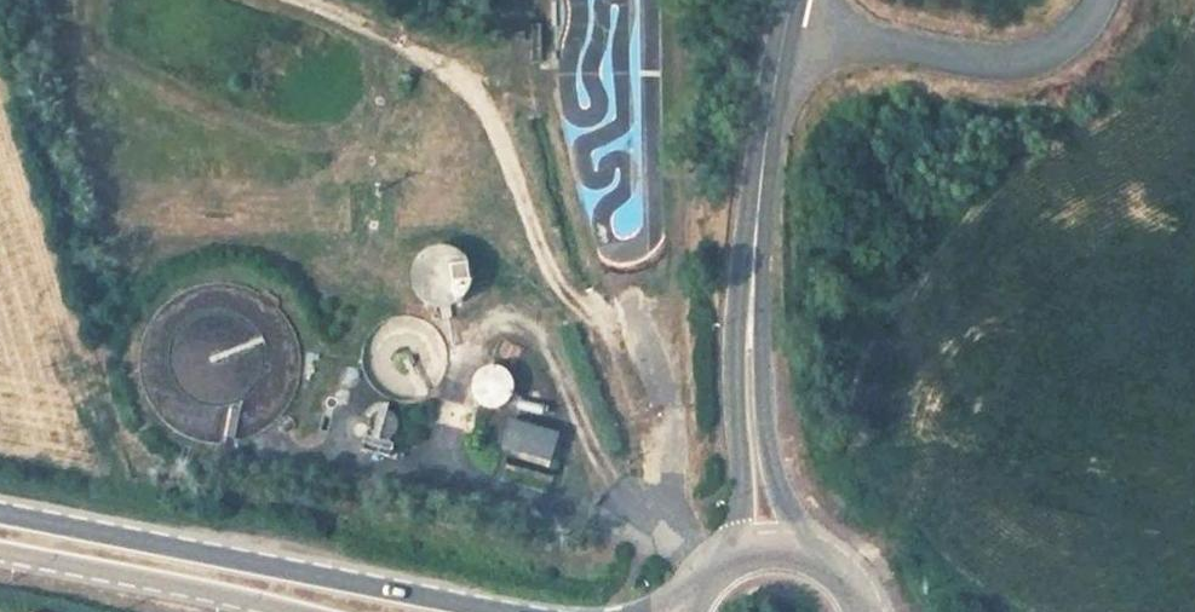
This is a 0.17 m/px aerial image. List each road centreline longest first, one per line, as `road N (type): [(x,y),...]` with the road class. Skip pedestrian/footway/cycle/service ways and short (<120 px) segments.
road 1 (primary): [(502,611),(0,507)]
road 2 (tertiary): [(792,0),(762,152),(752,341)]
road 3 (primary): [(0,554),(280,611)]
road 4 (tertiary): [(752,341),(735,548)]
road 5 (tertiary): [(790,541),(752,341)]

